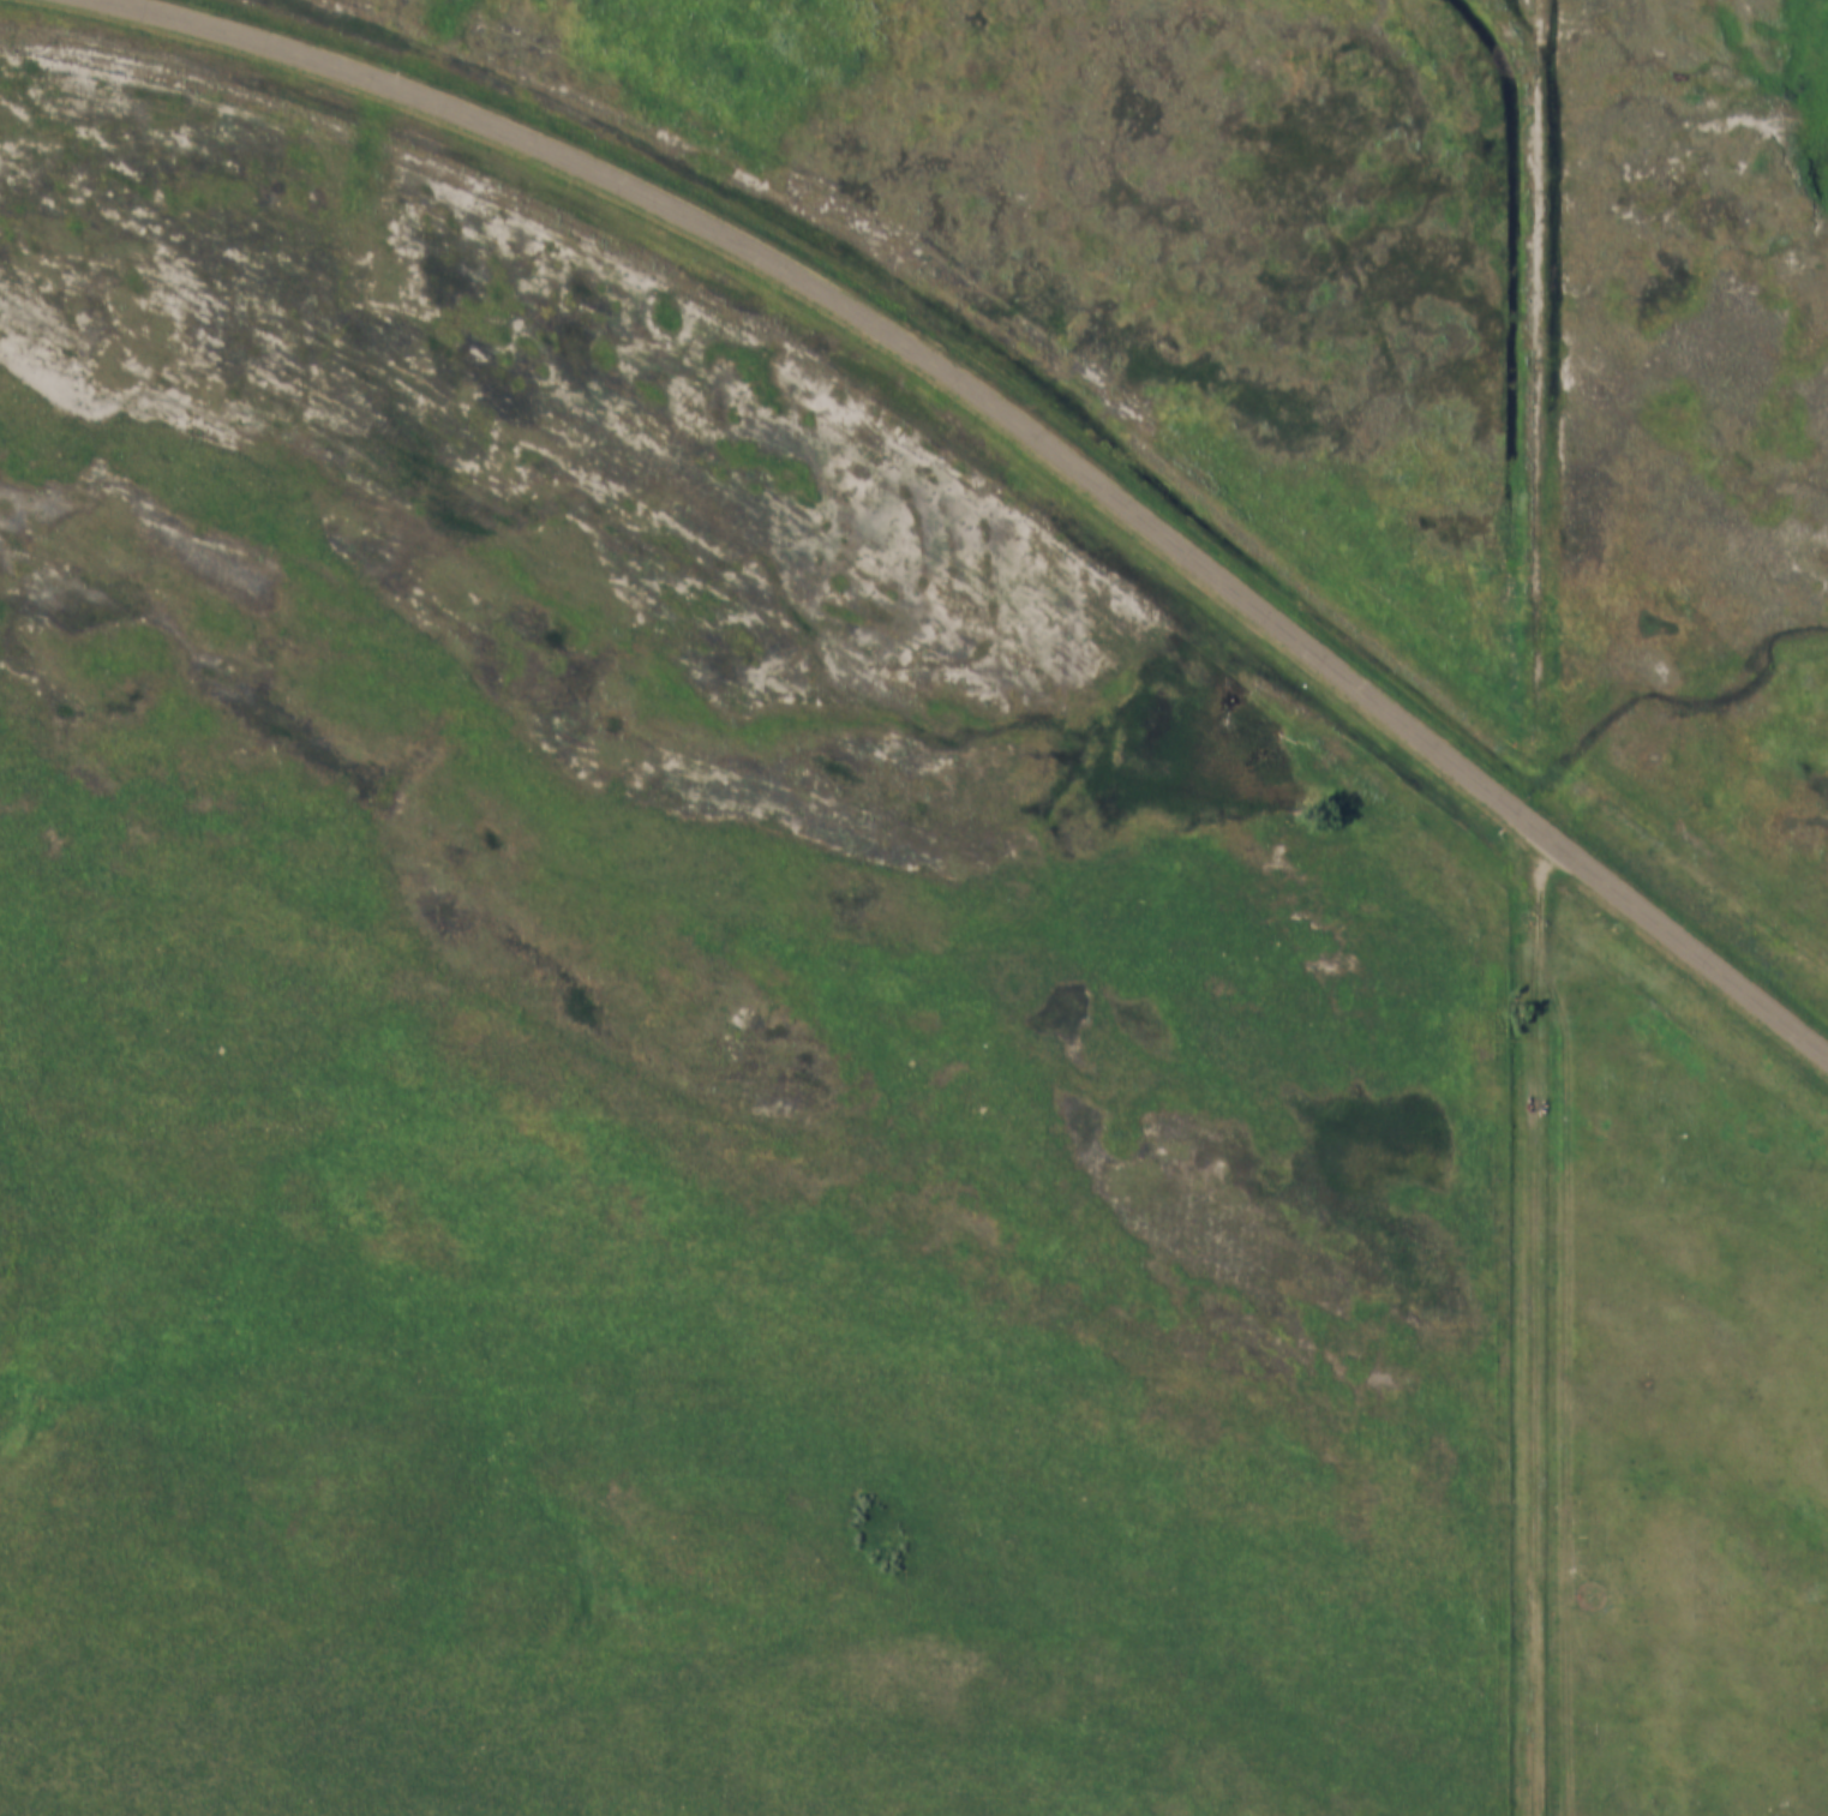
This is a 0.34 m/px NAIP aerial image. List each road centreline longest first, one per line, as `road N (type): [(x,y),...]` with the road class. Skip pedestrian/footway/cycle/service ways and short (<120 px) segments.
road 1 (tertiary): [(94,0),(272,47),(436,103),(669,208),(810,286),(1075,467),(1827,1052)]
road 2 (track): [(1538,1815),(1538,923),(1546,834),(1535,95),(1476,0)]

